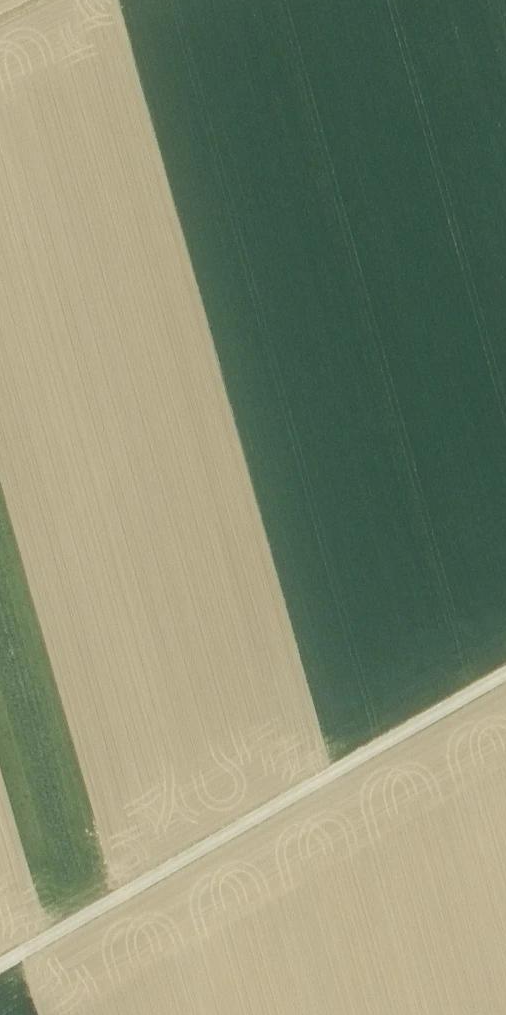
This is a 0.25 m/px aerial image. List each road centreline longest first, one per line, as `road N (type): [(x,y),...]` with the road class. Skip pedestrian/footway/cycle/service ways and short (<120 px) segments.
road 1 (track): [(505,672),(0,963)]

